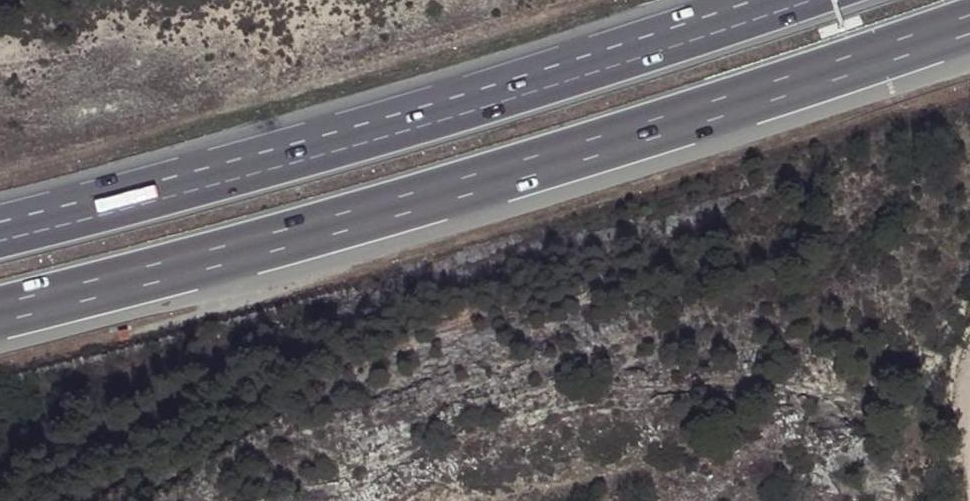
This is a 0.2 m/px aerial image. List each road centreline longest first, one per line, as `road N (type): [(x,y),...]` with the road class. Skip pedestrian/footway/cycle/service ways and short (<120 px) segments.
road 1 (motorway): [(0,314),(232,257),(969,21)]
road 2 (motorway): [(789,0),(574,73),(0,231)]

